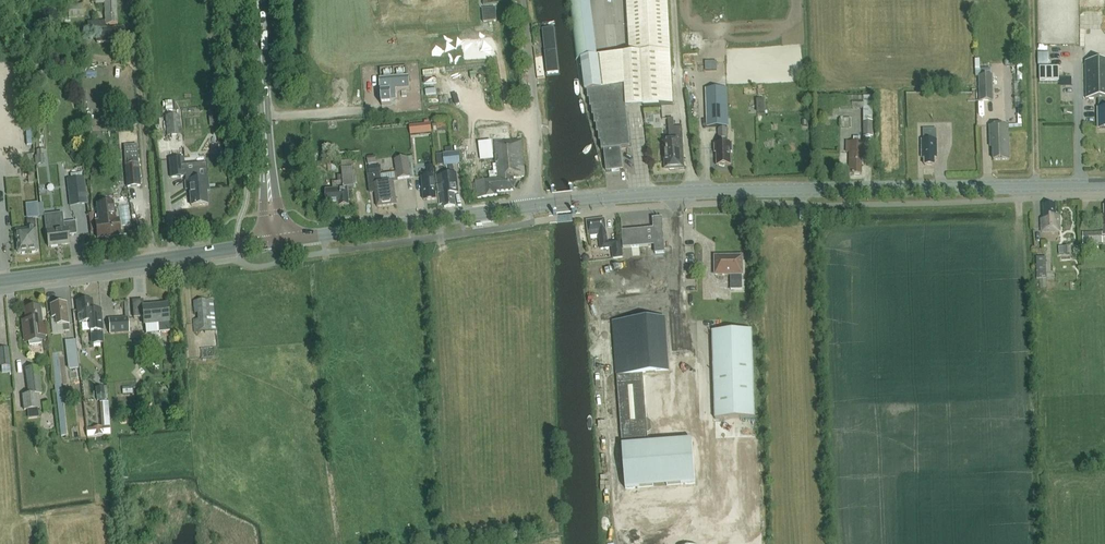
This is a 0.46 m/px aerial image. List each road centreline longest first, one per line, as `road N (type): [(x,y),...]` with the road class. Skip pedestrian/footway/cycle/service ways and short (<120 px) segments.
road 1 (primary): [(530,206),(732,190),(1104,186)]
road 2 (secondary): [(0,280),(266,243)]
road 3 (track): [(151,260),(129,0)]
road 4 (primary): [(283,241),(530,206)]
road 5 (unclassified): [(530,206),(536,127),(522,0)]
road 6 (primary): [(266,148),(257,0)]

